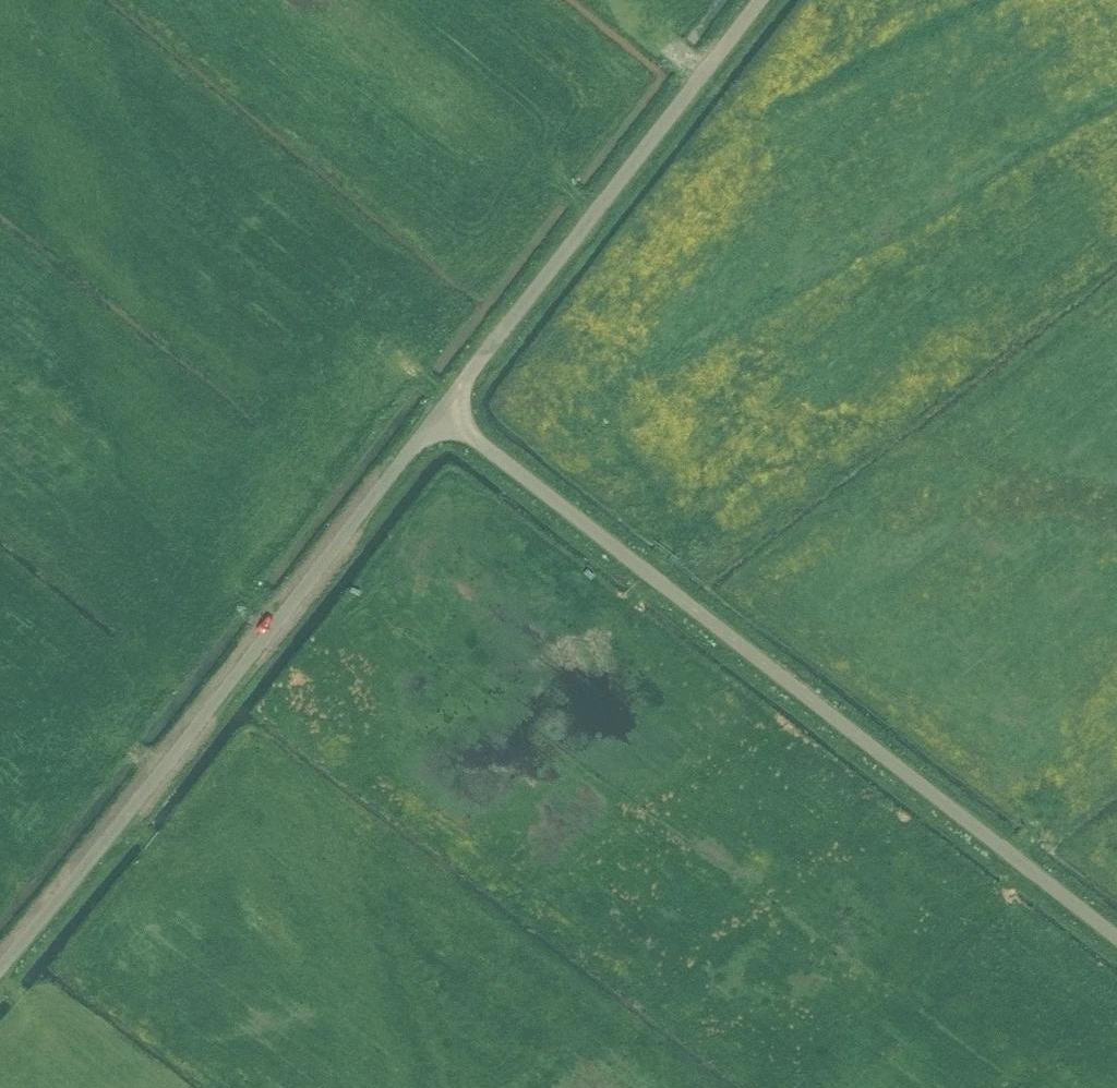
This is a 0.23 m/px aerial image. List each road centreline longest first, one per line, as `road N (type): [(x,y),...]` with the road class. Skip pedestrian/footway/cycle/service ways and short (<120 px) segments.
road 1 (unclassified): [(1116,937),(440,409)]
road 2 (unclassified): [(0,962),(440,409)]
road 3 (unclassified): [(440,409),(756,0)]

